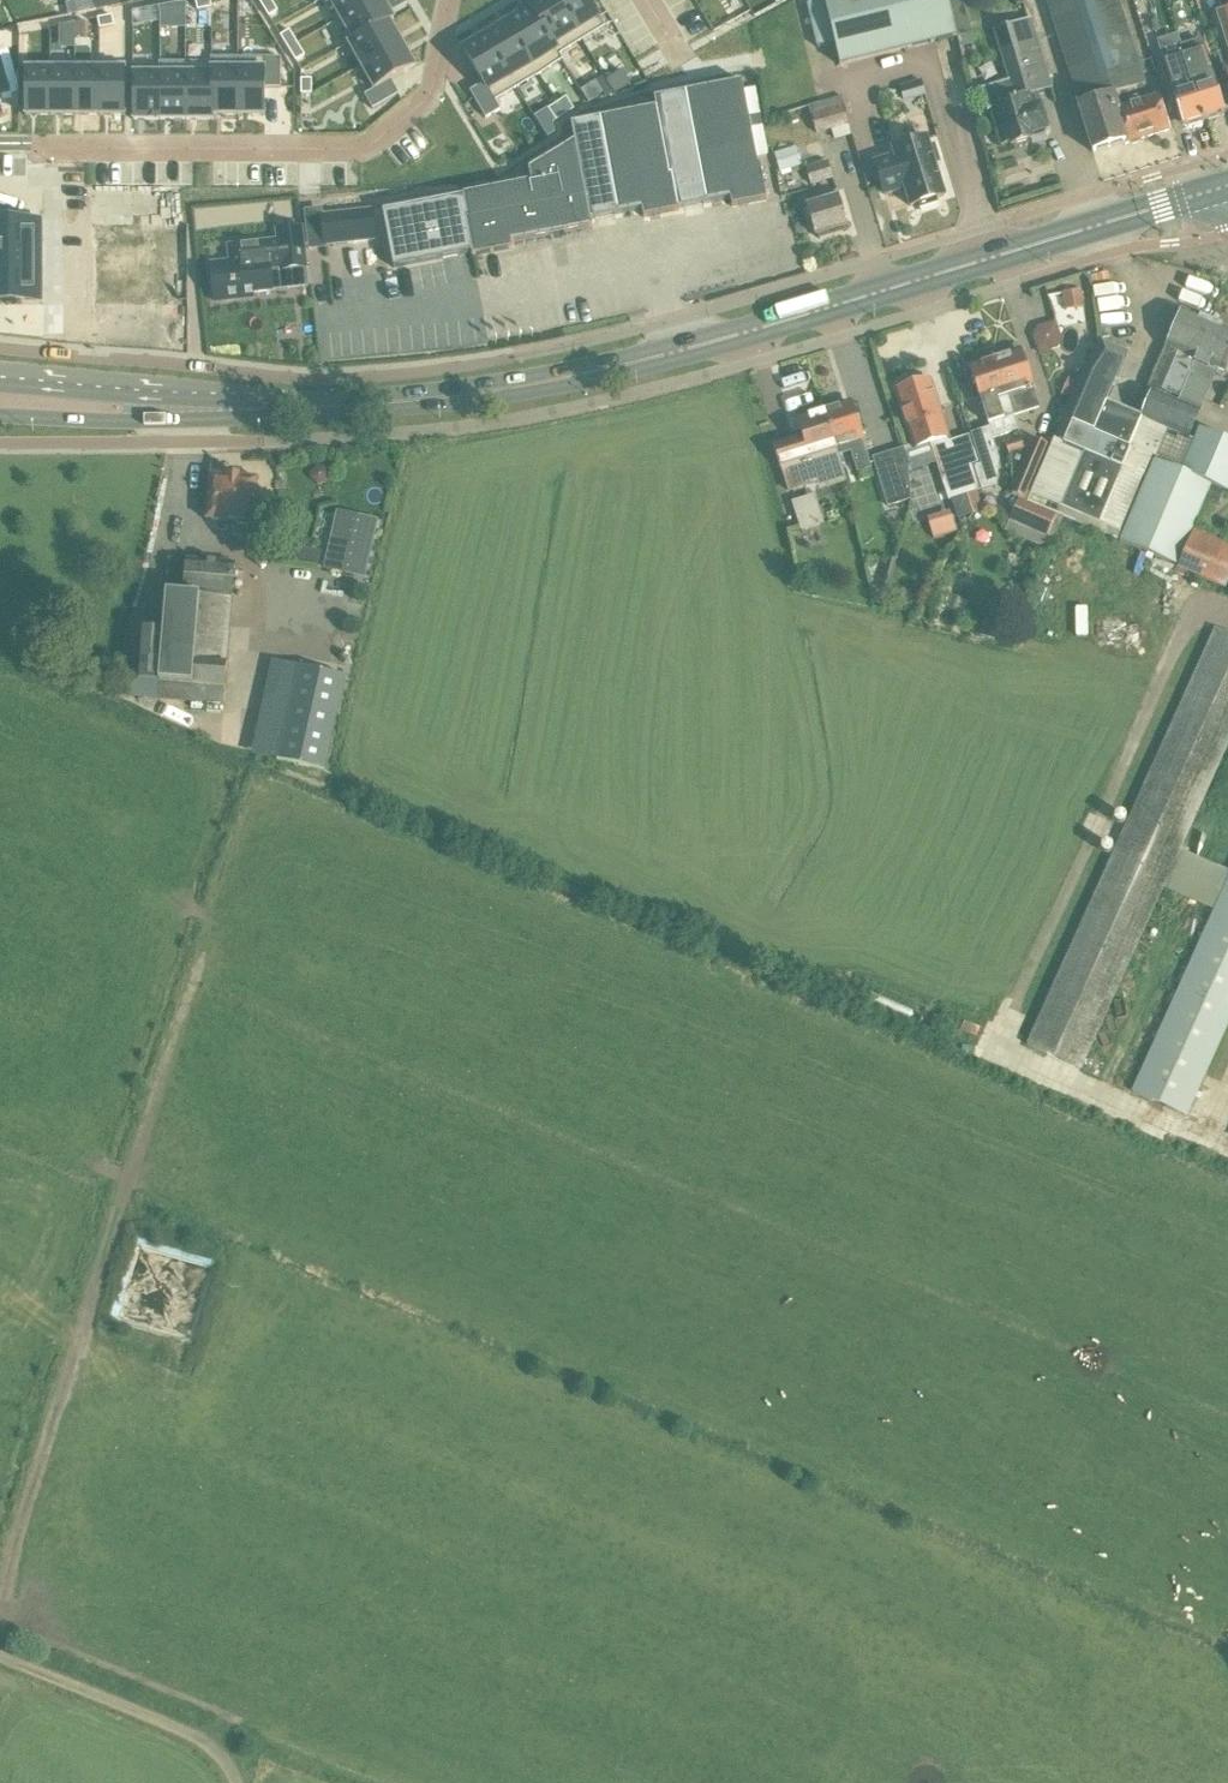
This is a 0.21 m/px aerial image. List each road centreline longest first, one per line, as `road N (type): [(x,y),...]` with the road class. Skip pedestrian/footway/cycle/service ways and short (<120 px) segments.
road 1 (primary): [(286,409),(520,388),(716,341),(1227,186)]
road 2 (residential): [(32,144),(363,149),(426,101),(439,81),(451,0)]
road 3 (primary): [(286,409),(112,385),(0,381)]
road 4 (primary): [(0,418),(135,422),(286,409)]
road 5 (track): [(0,1654),(212,1741),(242,1782)]

